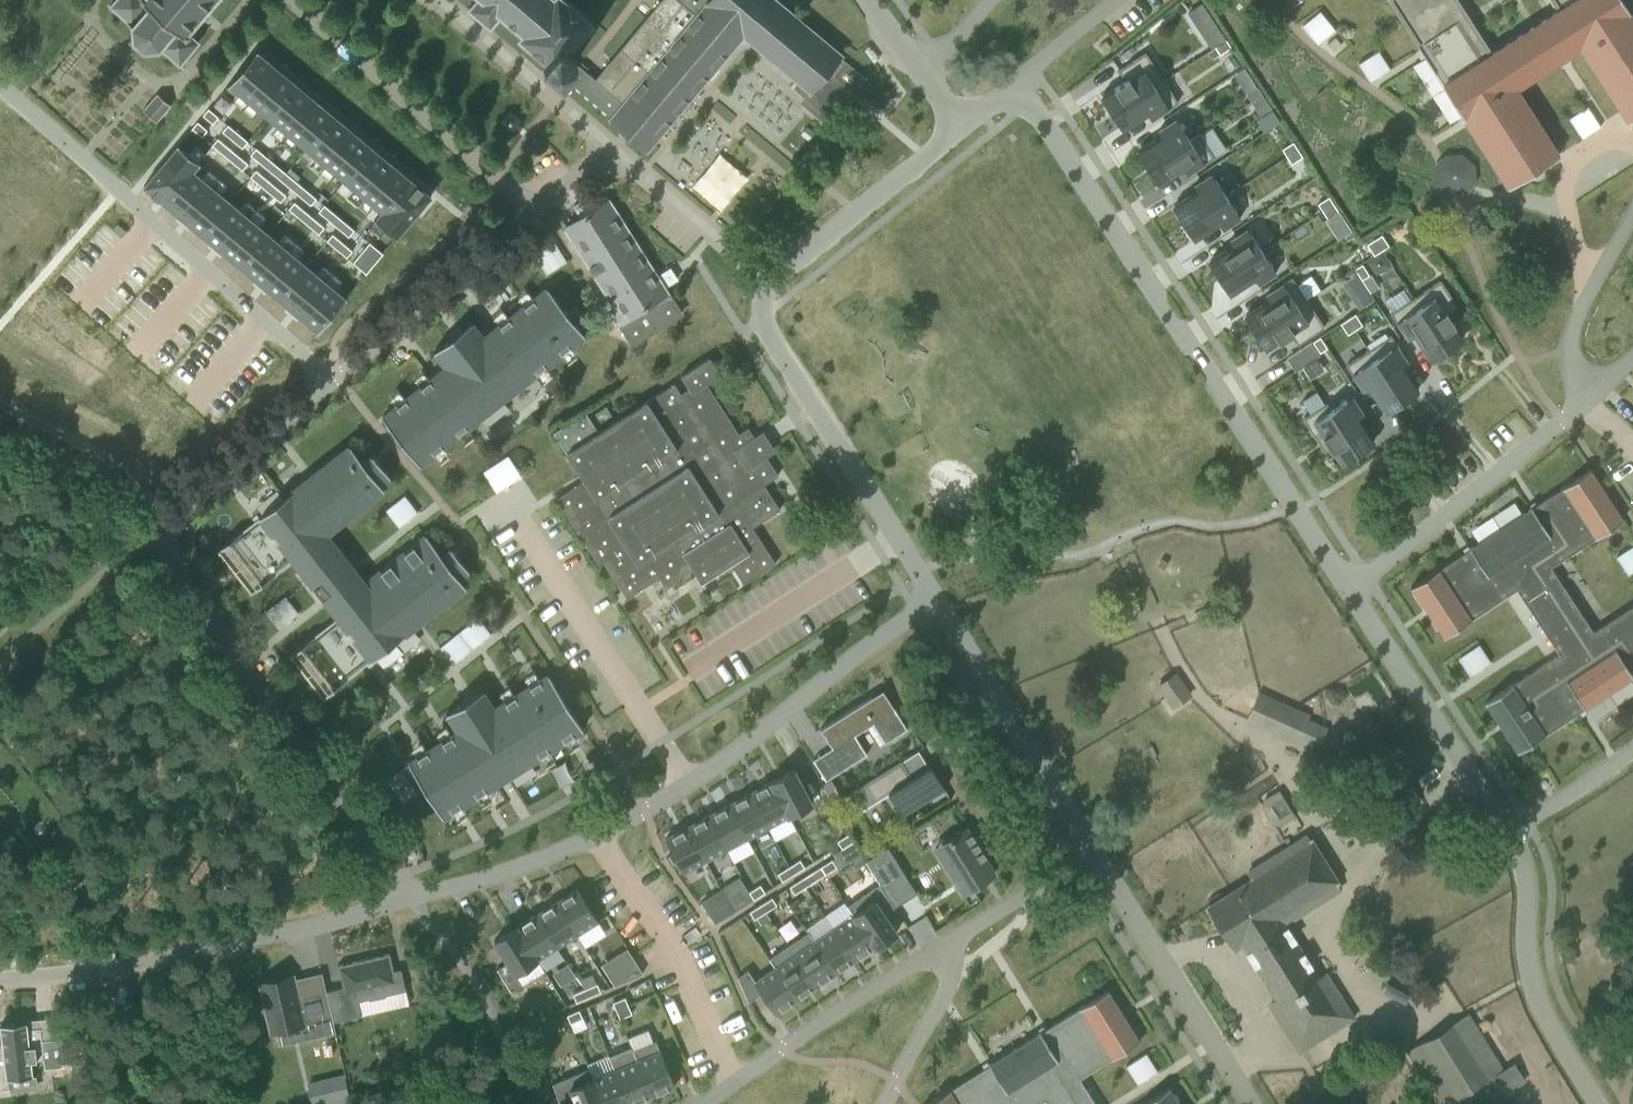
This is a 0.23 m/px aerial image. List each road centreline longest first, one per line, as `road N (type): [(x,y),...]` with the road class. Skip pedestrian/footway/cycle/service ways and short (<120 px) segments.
road 1 (residential): [(410,897),(168,532),(171,514),(331,380)]
road 2 (residential): [(410,897),(509,872),(627,821),(716,765),(869,643),(939,601)]
road 3 (residential): [(1347,585),(1016,83)]
road 4 (residential): [(331,380),(0,85)]
road 5 (residential): [(0,977),(114,967),(410,897)]
road 6 (residential): [(769,281),(760,299),(763,316),(939,601)]
road 7 (residential): [(296,0),(535,211)]
road 8 (residential): [(1583,405),(1347,585)]
road 9 (residential): [(1509,832),(1347,585)]
road 10 (residential): [(939,601),(1093,852)]
road 11 (residential): [(1093,852),(1245,1103)]
road 12 (residential): [(1596,1103),(1529,980),(1523,870),(1509,832)]
road 13 (residential): [(940,948),(700,1103)]
road 14 (residential): [(331,380),(535,211)]
road 15 (residential): [(769,281),(961,126)]
road 16 (residential): [(610,148),(437,0)]
road 17 (residential): [(610,148),(769,281)]
road 18 (residential): [(1632,216),(1575,324),(1570,350),(1583,405)]
road 19 (residential): [(1093,852),(940,948)]
road 20 (residential): [(888,1103),(949,976),(940,948)]
road 21 (residential): [(1632,752),(1509,832)]
road 22 (residential): [(1016,83),(1115,0)]

